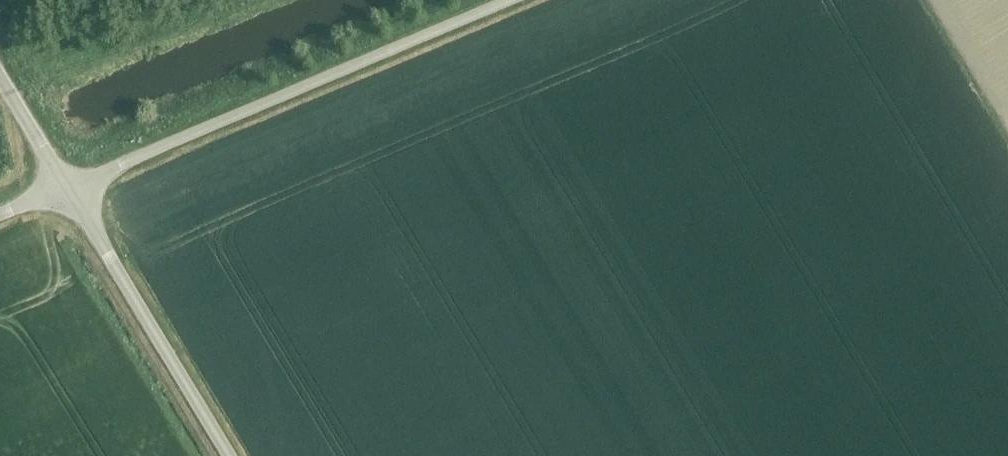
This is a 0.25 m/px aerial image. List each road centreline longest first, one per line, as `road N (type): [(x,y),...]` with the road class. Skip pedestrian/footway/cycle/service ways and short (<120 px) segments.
road 1 (unclassified): [(67,187),(512,0)]
road 2 (unclassified): [(229,455),(67,187)]
road 3 (unclassified): [(67,187),(0,77)]

